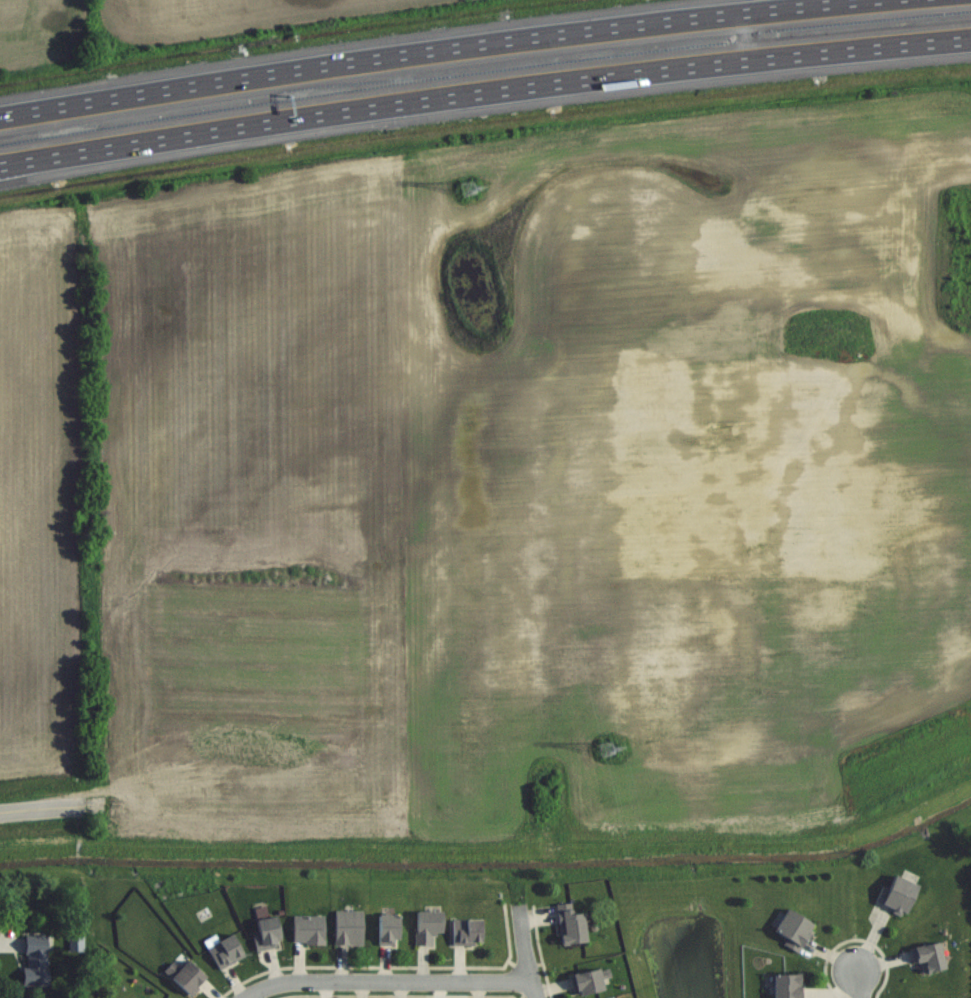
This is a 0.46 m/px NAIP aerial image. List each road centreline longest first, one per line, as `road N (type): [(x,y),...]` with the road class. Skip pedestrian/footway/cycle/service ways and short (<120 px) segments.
road 1 (motorway): [(0,171),(463,99),(970,43)]
road 2 (motorway): [(836,0),(442,45),(0,114)]
road 3 (residential): [(262,986),(530,980)]

